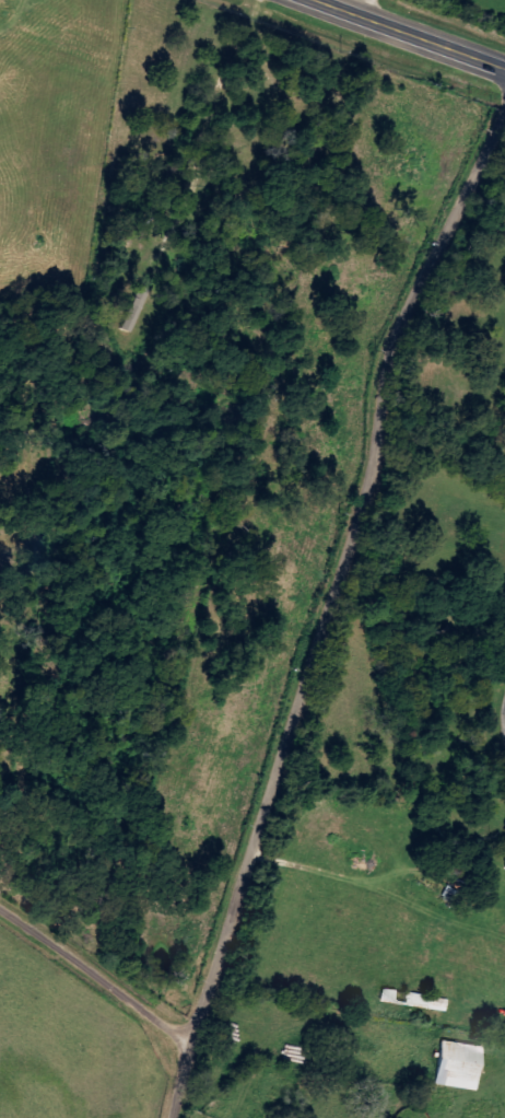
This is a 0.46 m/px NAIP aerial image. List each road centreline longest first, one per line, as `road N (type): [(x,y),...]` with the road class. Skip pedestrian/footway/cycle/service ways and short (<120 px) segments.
road 1 (residential): [(159,1117),(179,1011),(201,989),(360,474),(360,385),(504,131)]
road 2 (primary): [(504,78),(302,0)]
road 3 (residential): [(179,1011),(81,967),(0,912)]

